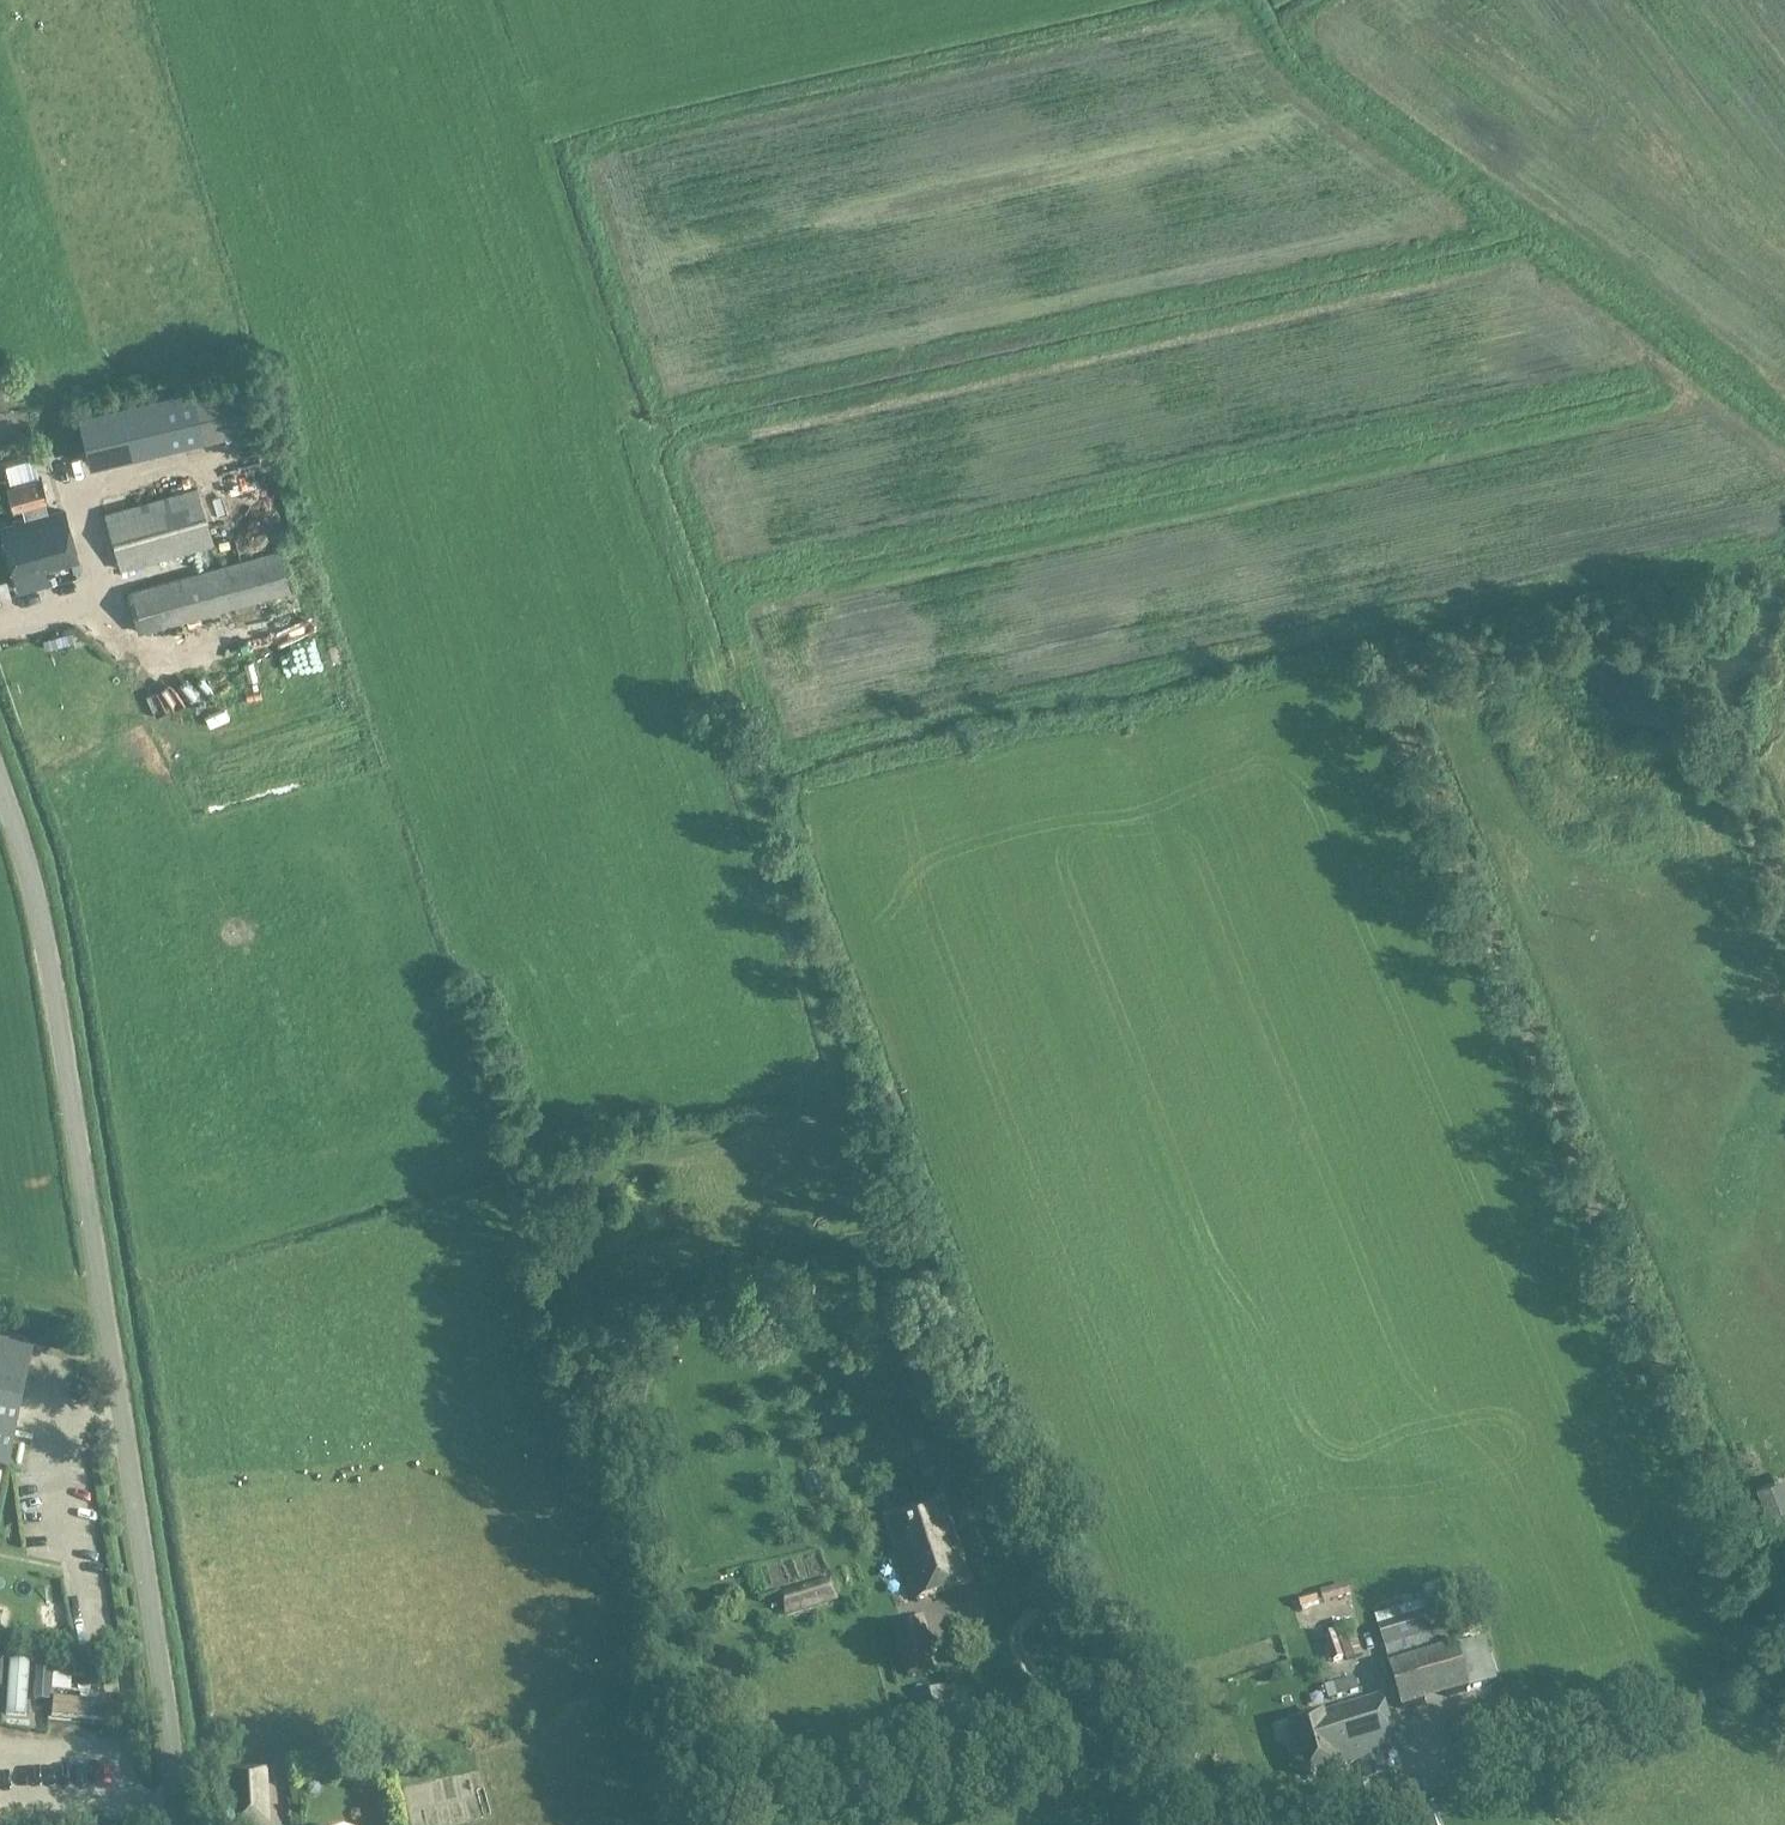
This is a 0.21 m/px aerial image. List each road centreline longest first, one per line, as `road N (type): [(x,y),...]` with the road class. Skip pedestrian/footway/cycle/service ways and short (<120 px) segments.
road 1 (unclassified): [(175,1824),(157,1645),(49,974),(39,910),(0,790)]
road 2 (unclassified): [(1306,1824),(1766,1678)]

